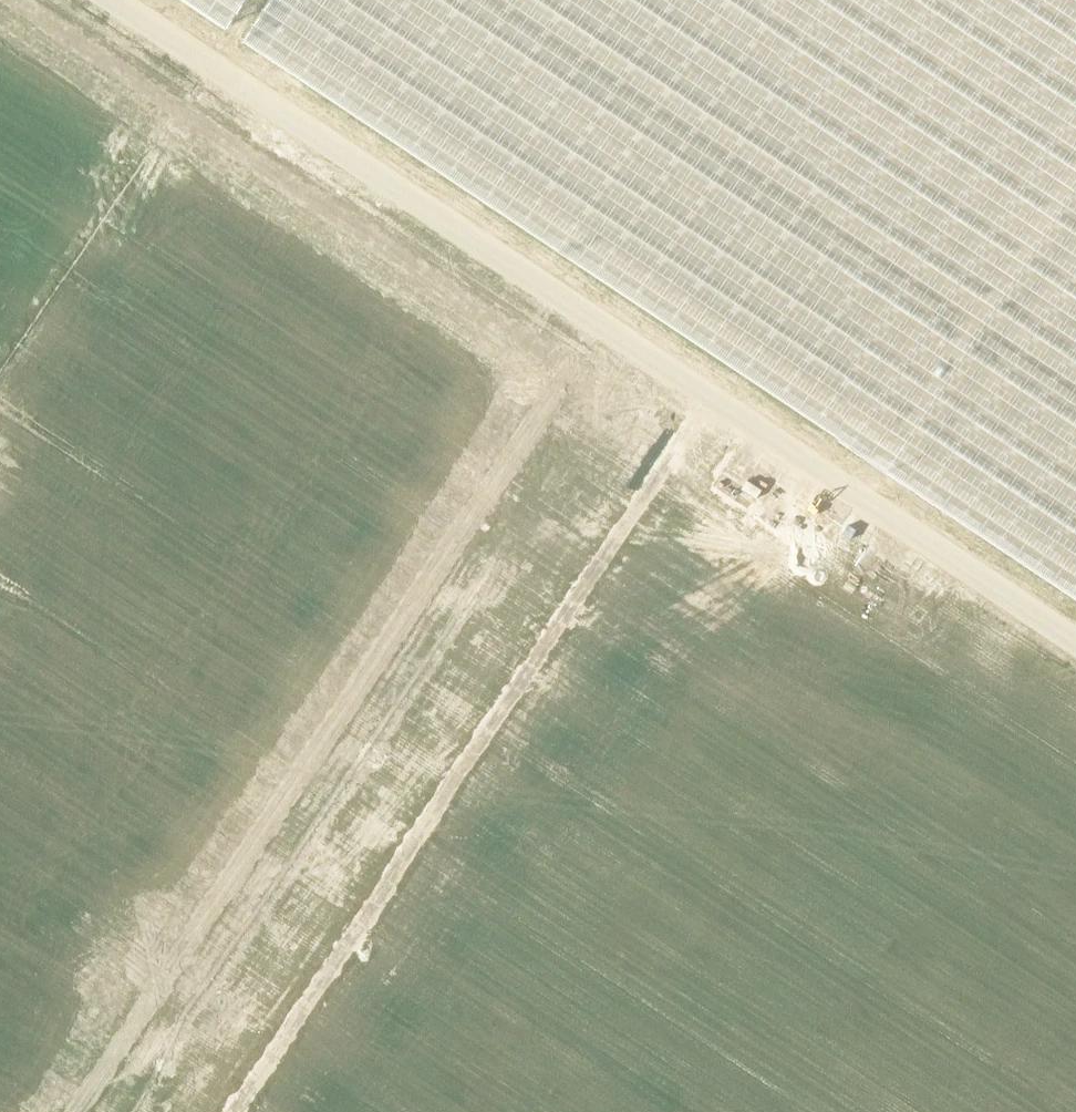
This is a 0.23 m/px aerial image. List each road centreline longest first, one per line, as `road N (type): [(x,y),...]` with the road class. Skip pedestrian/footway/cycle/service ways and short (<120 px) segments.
road 1 (unclassified): [(1075,644),(111,0)]

